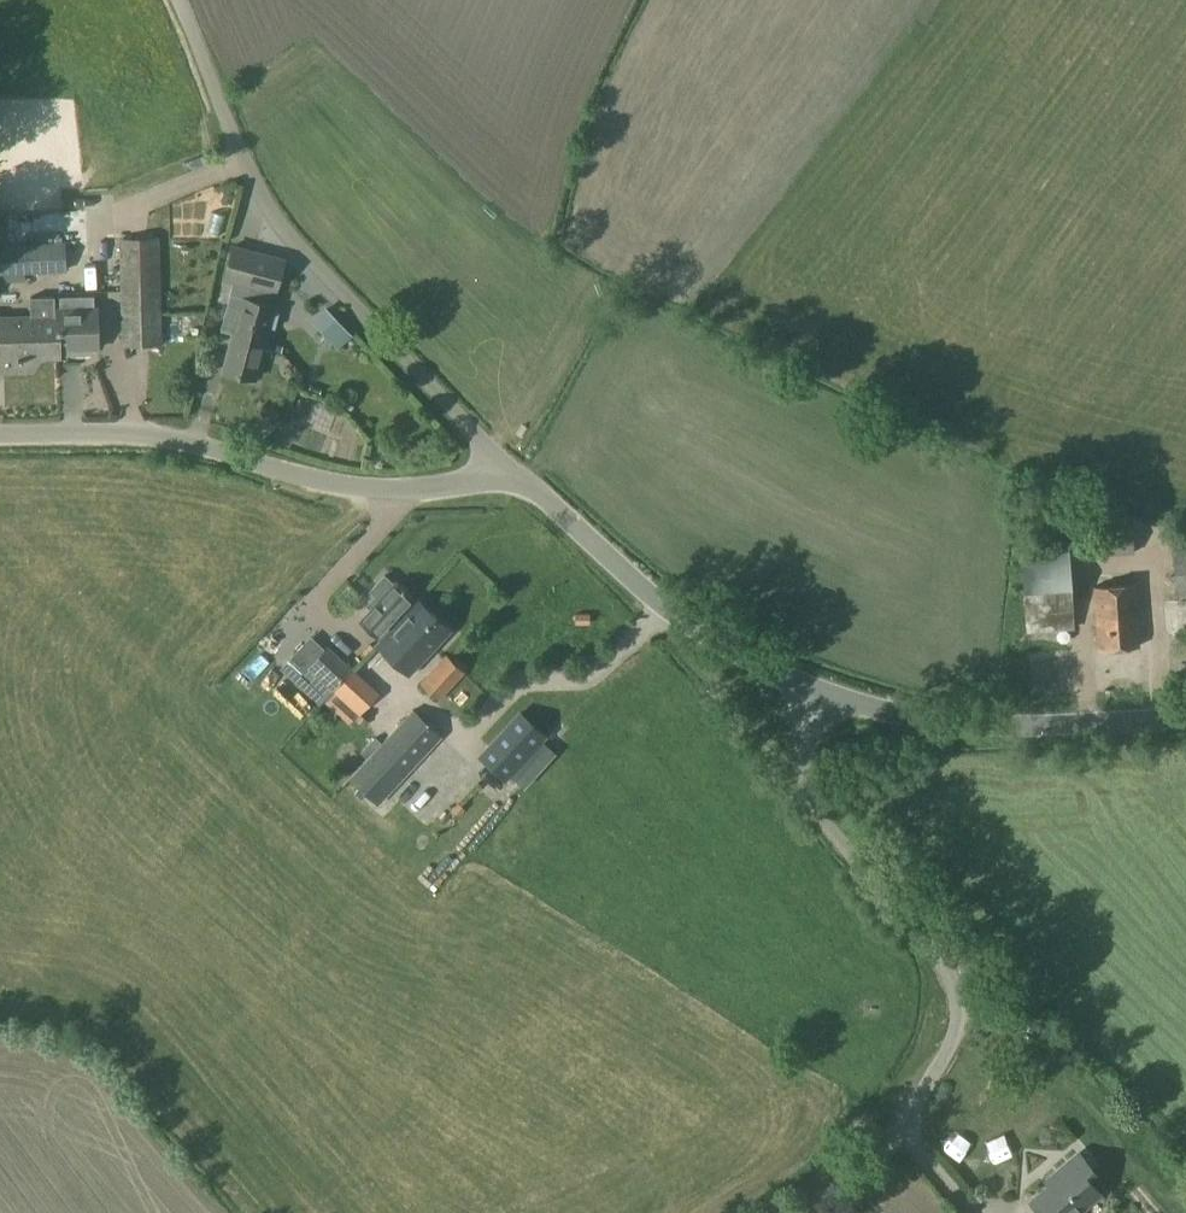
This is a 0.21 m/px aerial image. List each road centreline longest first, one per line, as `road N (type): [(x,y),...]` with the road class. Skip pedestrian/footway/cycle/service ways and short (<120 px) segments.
road 1 (unclassified): [(504,500),(261,206),(232,158),(167,0)]
road 2 (unclassified): [(504,500),(299,490),(61,438),(0,440)]
road 3 (unclassified): [(899,1126),(952,1035),(944,970),(819,814),(805,783),(812,708)]
road 4 (unclassified): [(1185,718),(963,728),(812,708)]
road 5 (unclassified): [(812,708),(683,644),(504,500)]

